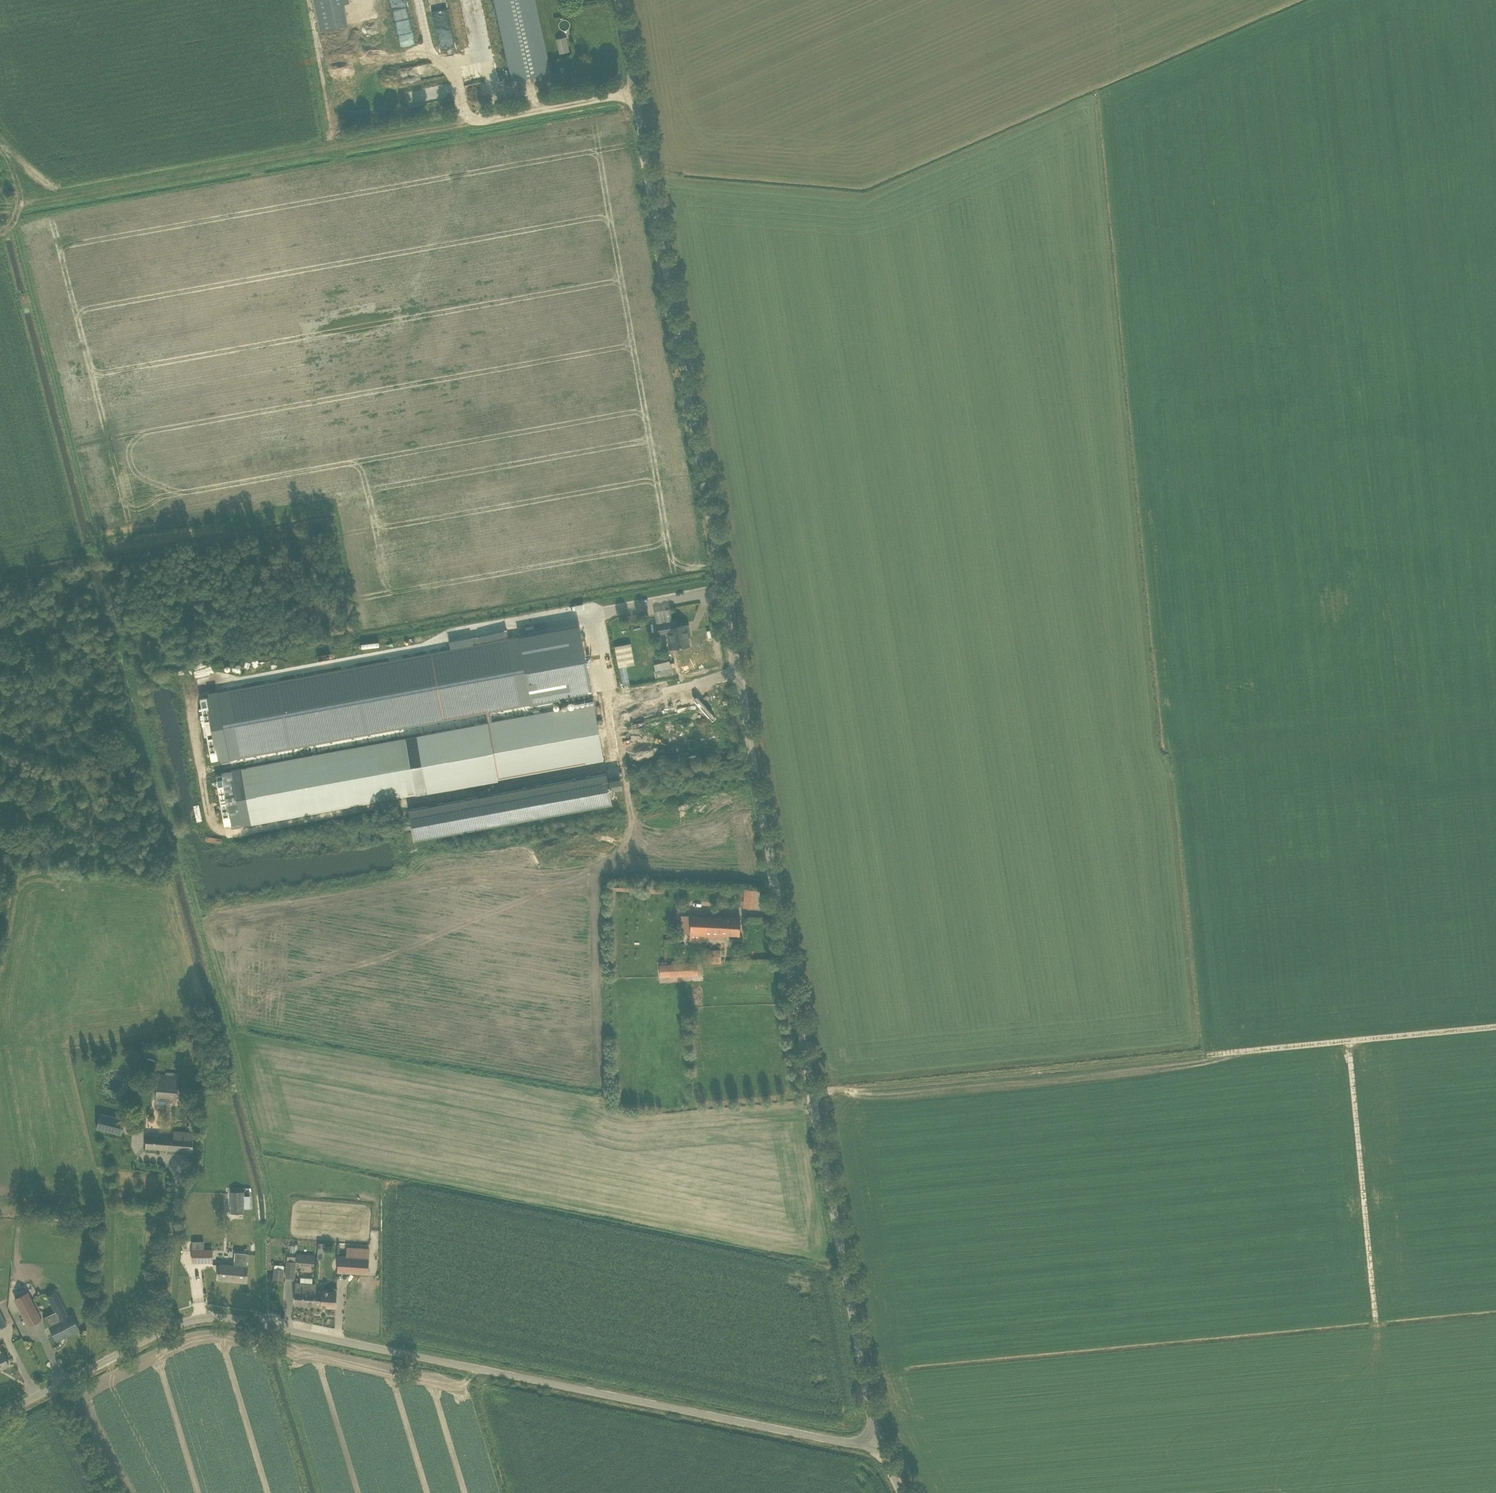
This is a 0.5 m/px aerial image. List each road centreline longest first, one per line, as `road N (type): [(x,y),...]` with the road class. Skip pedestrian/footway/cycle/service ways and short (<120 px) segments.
road 1 (unclassified): [(876,1438),(613,0)]
road 2 (unclassified): [(0,1415),(167,1328),(216,1317),(841,1441),(876,1438)]
road 3 (track): [(0,130),(19,198),(34,203),(631,98)]
road 4 (track): [(813,1093),(1495,1030)]
road 5 (track): [(1370,1317),(1349,1045)]
road 6 (track): [(310,0),(333,149)]

